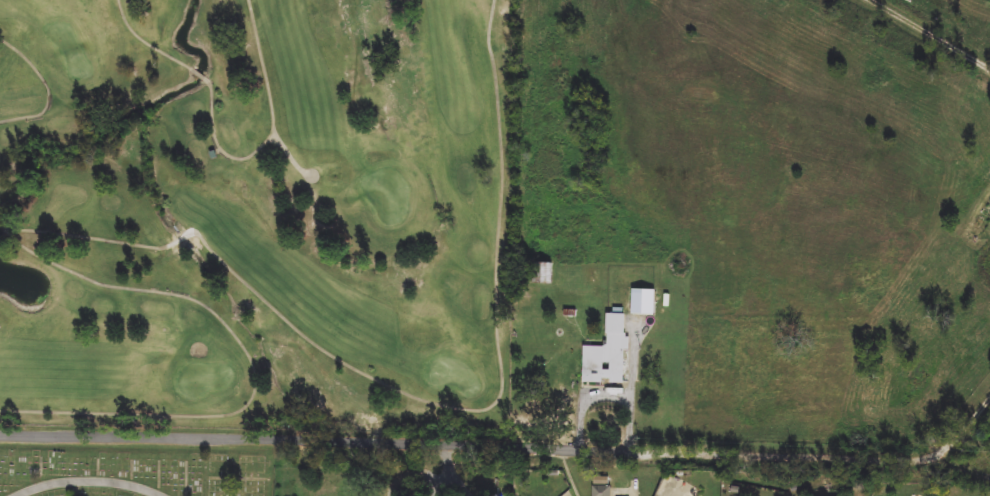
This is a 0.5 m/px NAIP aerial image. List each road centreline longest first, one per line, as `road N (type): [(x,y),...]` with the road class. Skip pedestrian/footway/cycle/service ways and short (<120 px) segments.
road 1 (residential): [(630,454),(0,435)]
road 2 (residential): [(989,404),(951,448),(928,457),(630,454)]

